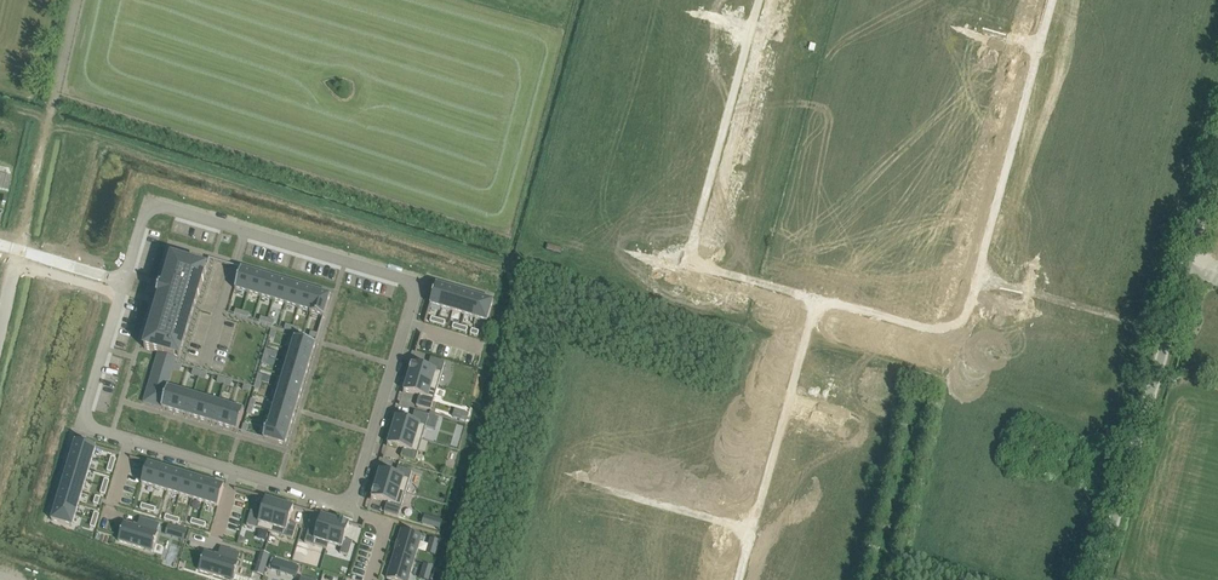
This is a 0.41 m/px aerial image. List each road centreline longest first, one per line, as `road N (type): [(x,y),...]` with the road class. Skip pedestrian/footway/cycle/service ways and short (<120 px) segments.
road 1 (residential): [(124,283),(90,403),(91,422),(291,487)]
road 2 (residential): [(593,486),(753,528),(786,404)]
road 3 (residential): [(352,507),(409,303),(401,279),(354,264)]
road 4 (residential): [(354,264),(171,213),(145,224),(124,283)]
road 5 (unclassified): [(1093,579),(1166,330)]
road 6 (residential): [(1041,45),(978,279)]
road 7 (residential): [(689,263),(751,34)]
road 8 (residential): [(354,264),(291,487)]
road 9 (residential): [(978,279),(965,317),(934,328),(815,296)]
road 10 (unclassified): [(1166,330),(1217,151)]
road 11 (residential): [(1166,330),(1028,292)]
road 12 (residential): [(815,296),(689,263)]

